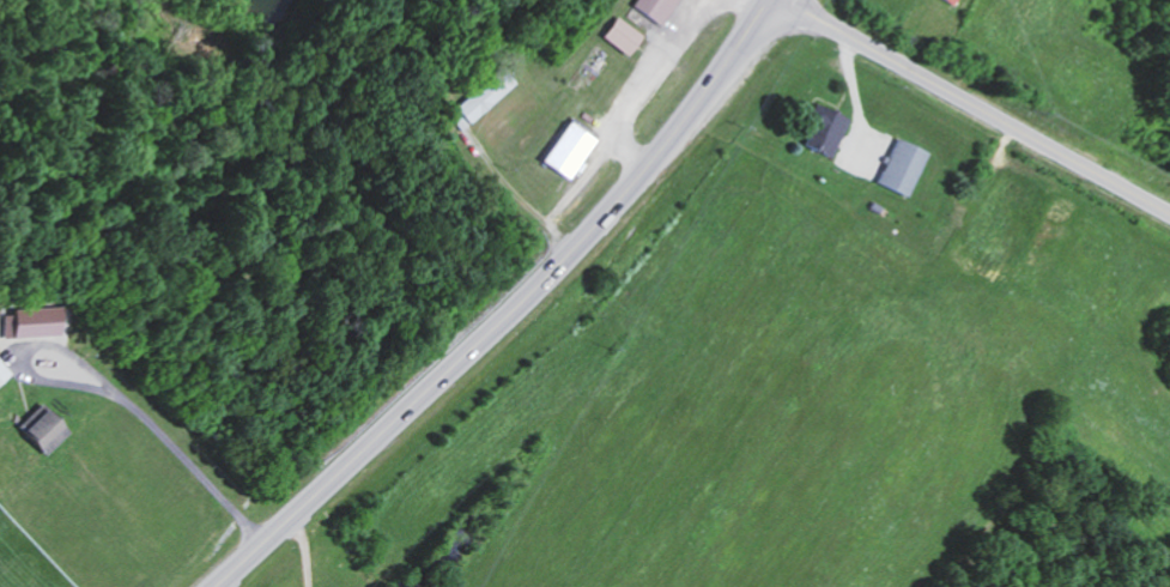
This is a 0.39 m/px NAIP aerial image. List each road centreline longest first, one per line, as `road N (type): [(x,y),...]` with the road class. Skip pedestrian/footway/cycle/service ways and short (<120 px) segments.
road 1 (trunk): [(770,0),(654,163),(574,253),(218,586)]
road 2 (secondary): [(1169,217),(784,0)]

